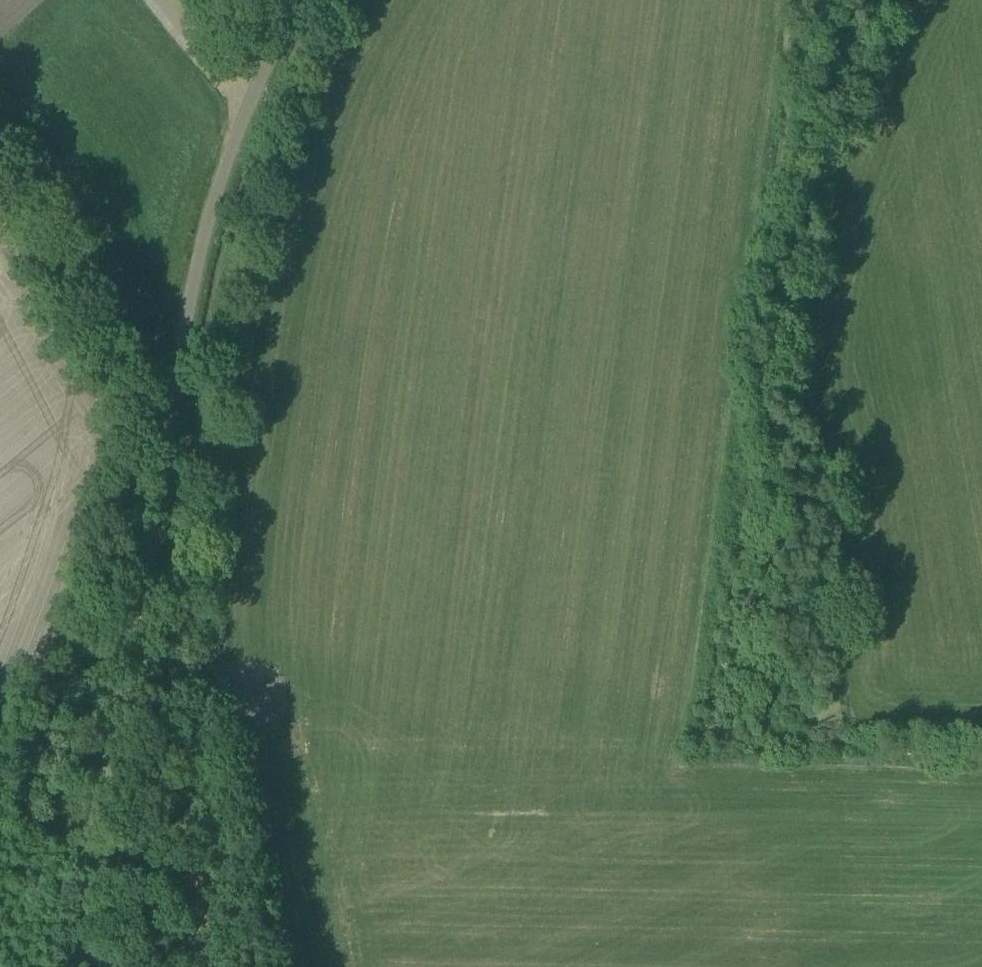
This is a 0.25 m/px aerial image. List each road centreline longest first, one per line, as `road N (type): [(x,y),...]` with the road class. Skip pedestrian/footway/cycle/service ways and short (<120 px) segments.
road 1 (unclassified): [(77,966),(192,311),(231,164),(263,83),(310,0)]

